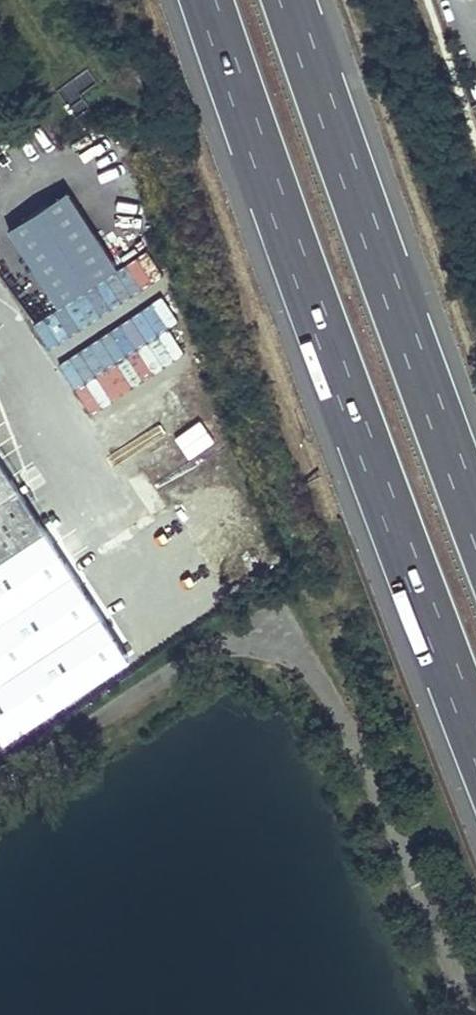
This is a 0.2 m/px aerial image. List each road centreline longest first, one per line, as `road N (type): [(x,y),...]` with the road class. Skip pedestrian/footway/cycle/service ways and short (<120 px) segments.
road 1 (motorway): [(211,0),(475,740)]
road 2 (motorway): [(475,517),(292,0)]

